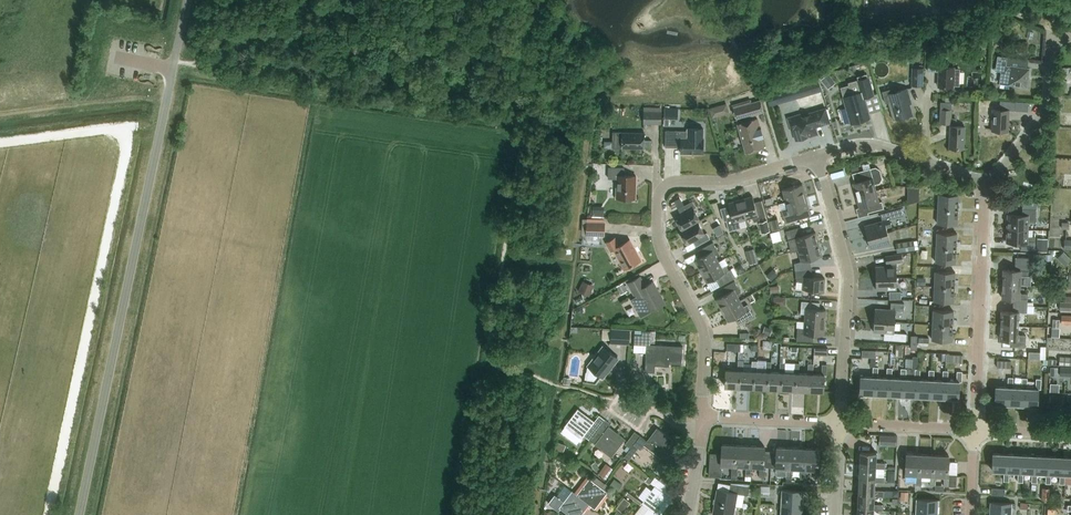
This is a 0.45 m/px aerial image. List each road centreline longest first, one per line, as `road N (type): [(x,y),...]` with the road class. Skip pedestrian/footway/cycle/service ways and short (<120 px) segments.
road 1 (unclassified): [(80,514),(188,0)]
road 2 (unclassified): [(704,416),(705,332),(658,241),(657,198),(674,181),(730,181),(816,156)]
road 3 (residential): [(841,424),(849,275),(816,156)]
road 4 (residential): [(975,430),(986,181)]
road 5 (residential): [(1070,38),(1051,40),(1045,114),(986,181)]
road 6 (residential): [(841,424),(704,416)]
road 7 (residential): [(975,430),(841,424)]

